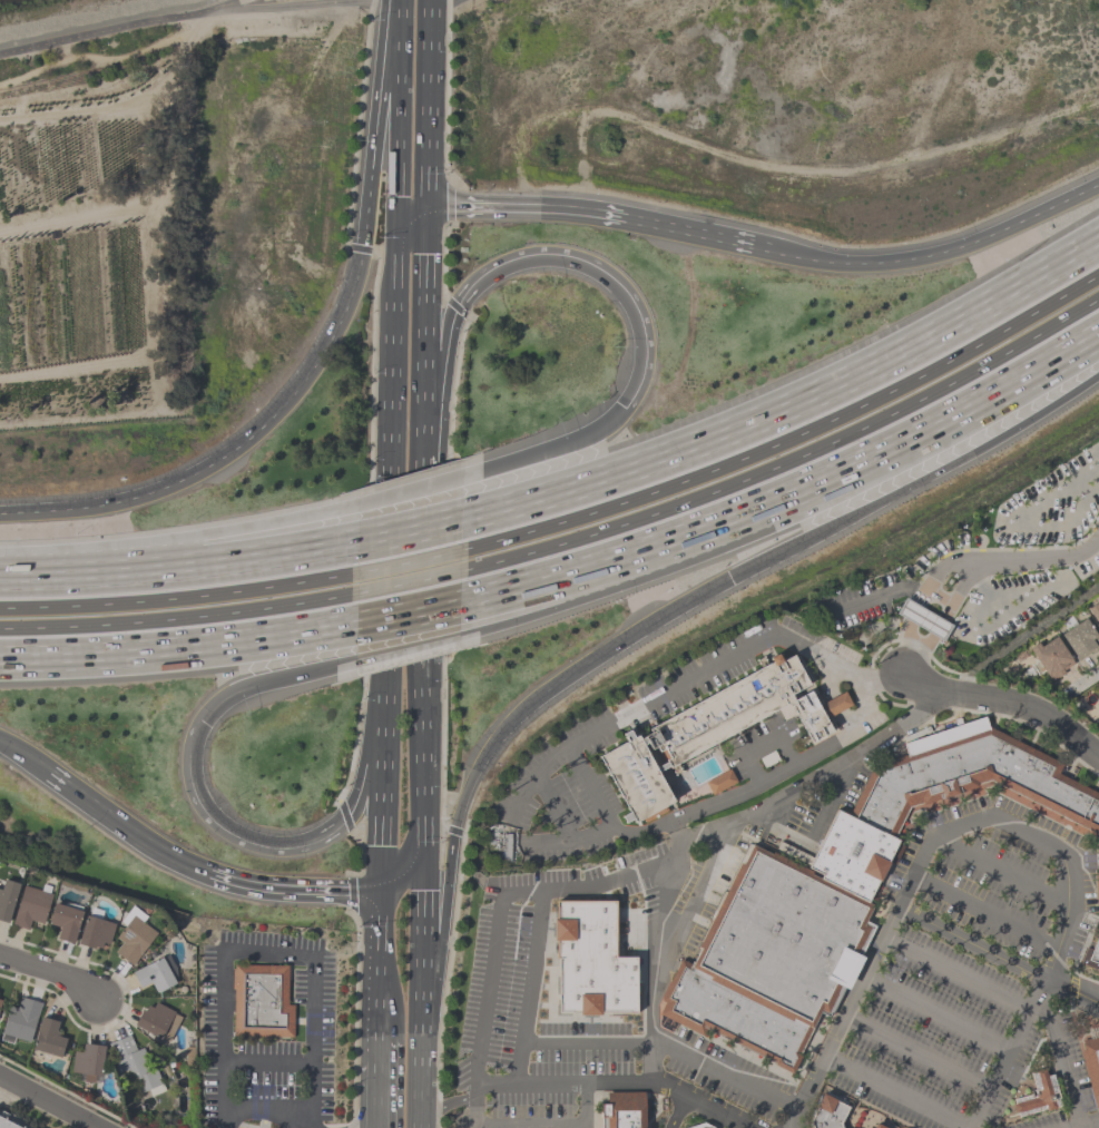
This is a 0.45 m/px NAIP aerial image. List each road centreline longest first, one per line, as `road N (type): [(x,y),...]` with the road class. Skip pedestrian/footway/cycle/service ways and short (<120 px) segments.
road 1 (motorway): [(398,9),(354,286),(287,401),(249,437),(173,483),(110,503),(0,515)]
road 2 (motorway): [(1098,245),(935,343),(796,411),(655,468),(460,522)]
road 3 (motorway): [(1098,275),(855,414),(650,499),(460,552)]
road 4 (motorway): [(458,605),(592,571),(765,512),(1098,336)]
road 5 (motorway): [(459,572),(652,518),(857,437),(1098,303)]
road 6 (trunk): [(399,230),(387,685)]
road 7 (motorway): [(422,435),(453,328),(474,294),(508,268),(546,258),(599,274),(636,314),(646,374),(625,408)]
road 8 (motorway): [(730,577),(915,484),(1098,375)]
road 9 (motorway): [(387,685),(347,817),(298,846),(228,833),(197,803),(187,747),(199,718)]
road 10 (motorway): [(359,504),(213,533),(0,552)]
road 11 (motorway): [(359,541),(165,568),(0,574)]
road 12 (motorway): [(359,573),(194,596),(0,607)]
road 13 (motorway): [(0,630),(205,617),(357,594)]
road 14 (motorway): [(0,659),(180,651),(356,622)]
road 15 (motorway): [(459,637),(589,598),(765,512)]
road 16 (motorway): [(481,758),(547,690),(730,577)]
road 17 (motorway): [(1098,183),(923,256),(815,261)]
road 18 (motorway): [(422,980),(442,934),(454,826),(481,758)]
road 19 (trunk): [(422,435),(426,208)]
road 20 (trunk): [(424,659),(422,435)]
road 21 (trunk): [(398,9),(399,230)]
road 22 (residential): [(1098,766),(1039,722),(901,675)]
road 23 (motorway): [(169,854),(220,877),(279,890),(381,893)]
road 24 (motorway): [(637,223),(557,209),(426,208)]
road 25 (trunk): [(387,685),(381,893)]
road 26 (trunk): [(426,208),(430,0)]
road 27 (trunk): [(424,842),(424,659)]
road 28 (motorway): [(815,261),(637,223)]
road 29 (motorway): [(625,408),(588,439),(461,477)]
road 30 (motorway): [(199,718),(252,684),(356,661)]
road 31 (motorway): [(38,763),(169,854)]
road 32 (primary): [(418,1127),(422,980)]
road 33 (primary): [(381,893),(380,1037)]

